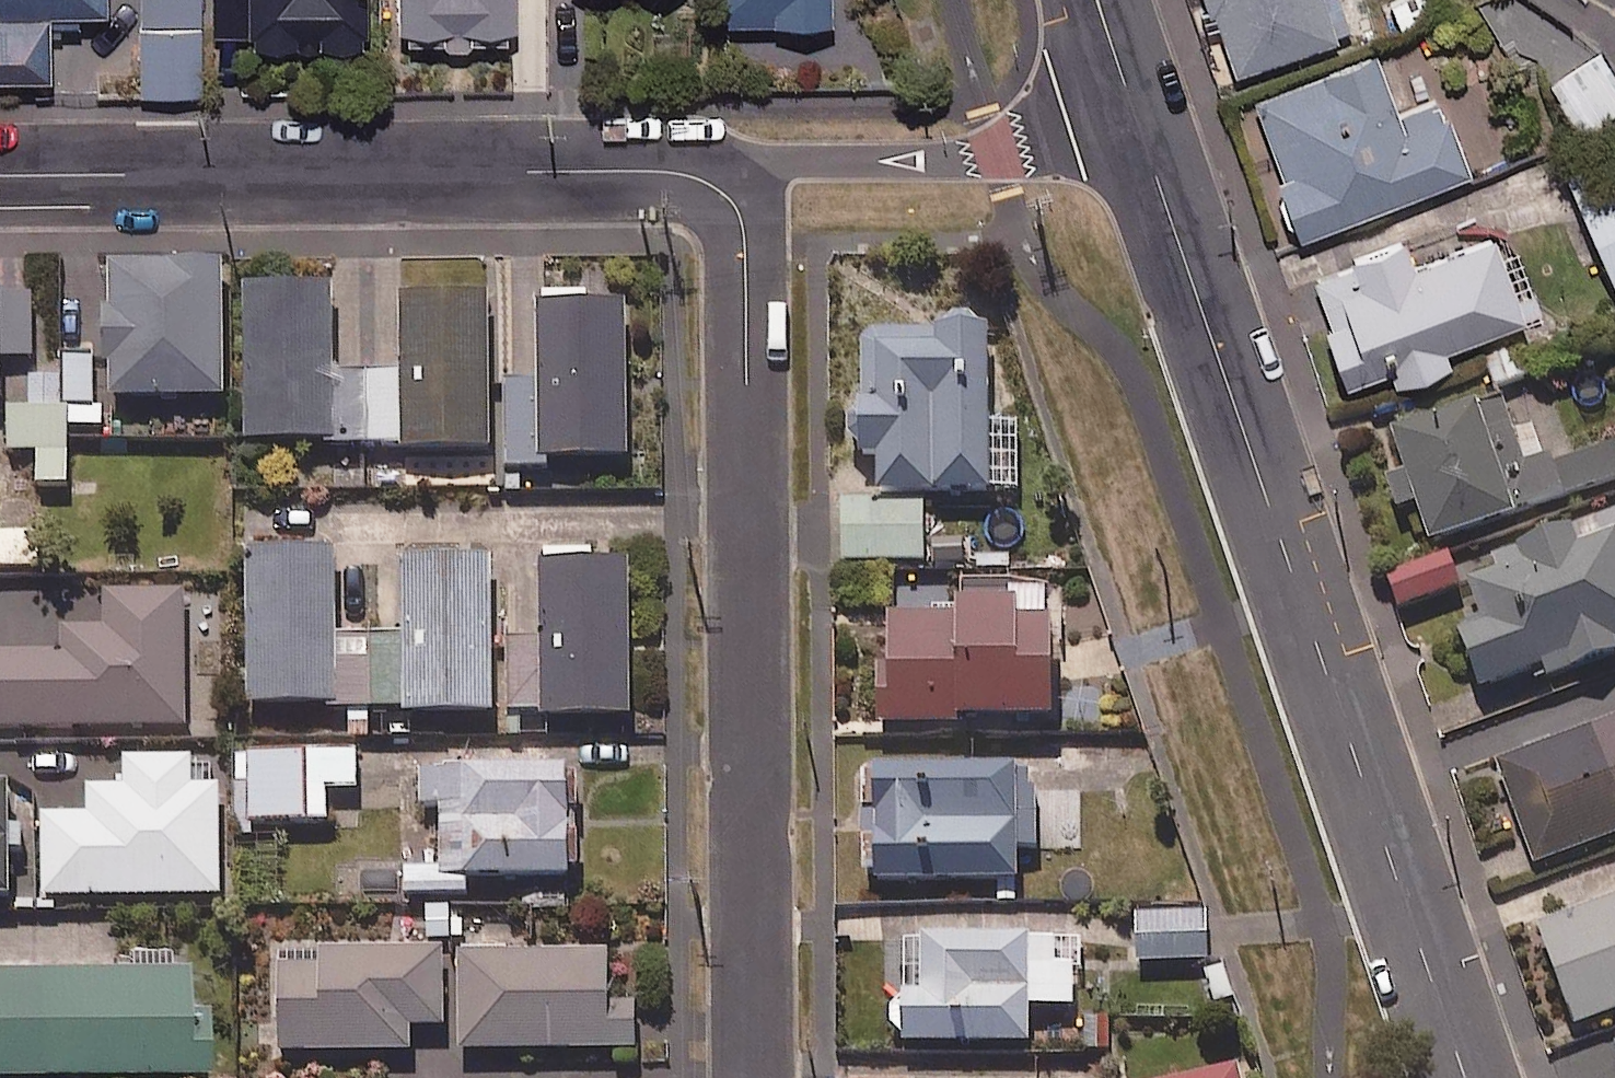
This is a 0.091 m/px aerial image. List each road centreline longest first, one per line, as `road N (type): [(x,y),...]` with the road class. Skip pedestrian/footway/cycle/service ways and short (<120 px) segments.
road 1 (residential): [(1469,1077),(1135,108)]
road 2 (residential): [(721,191),(743,225),(752,1077)]
road 3 (residential): [(721,191),(653,171),(0,176)]
road 4 (residential): [(721,191),(792,160),(998,156),(1135,108)]

